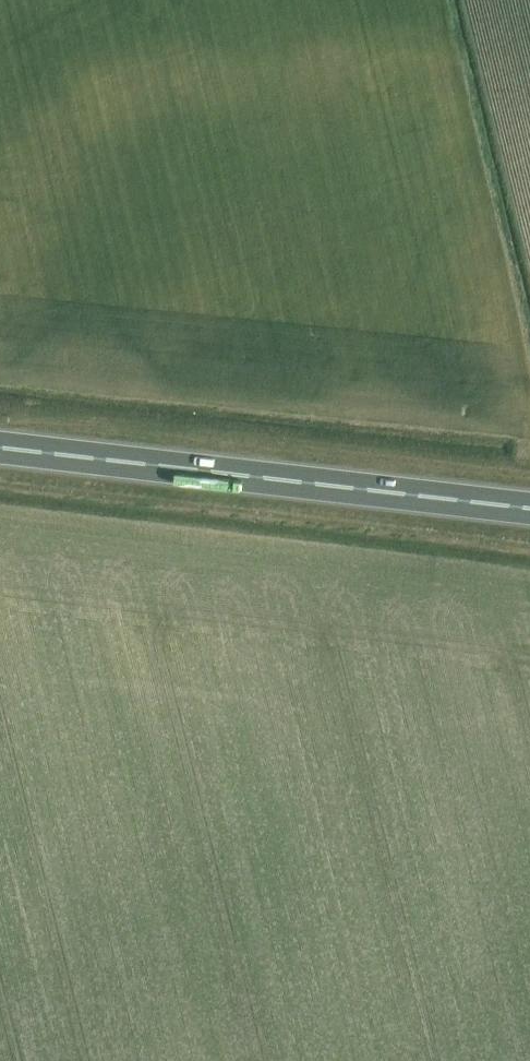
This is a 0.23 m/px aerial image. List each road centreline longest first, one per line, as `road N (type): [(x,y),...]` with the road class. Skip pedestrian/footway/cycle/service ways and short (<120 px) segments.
road 1 (trunk): [(529,509),(0,448)]

